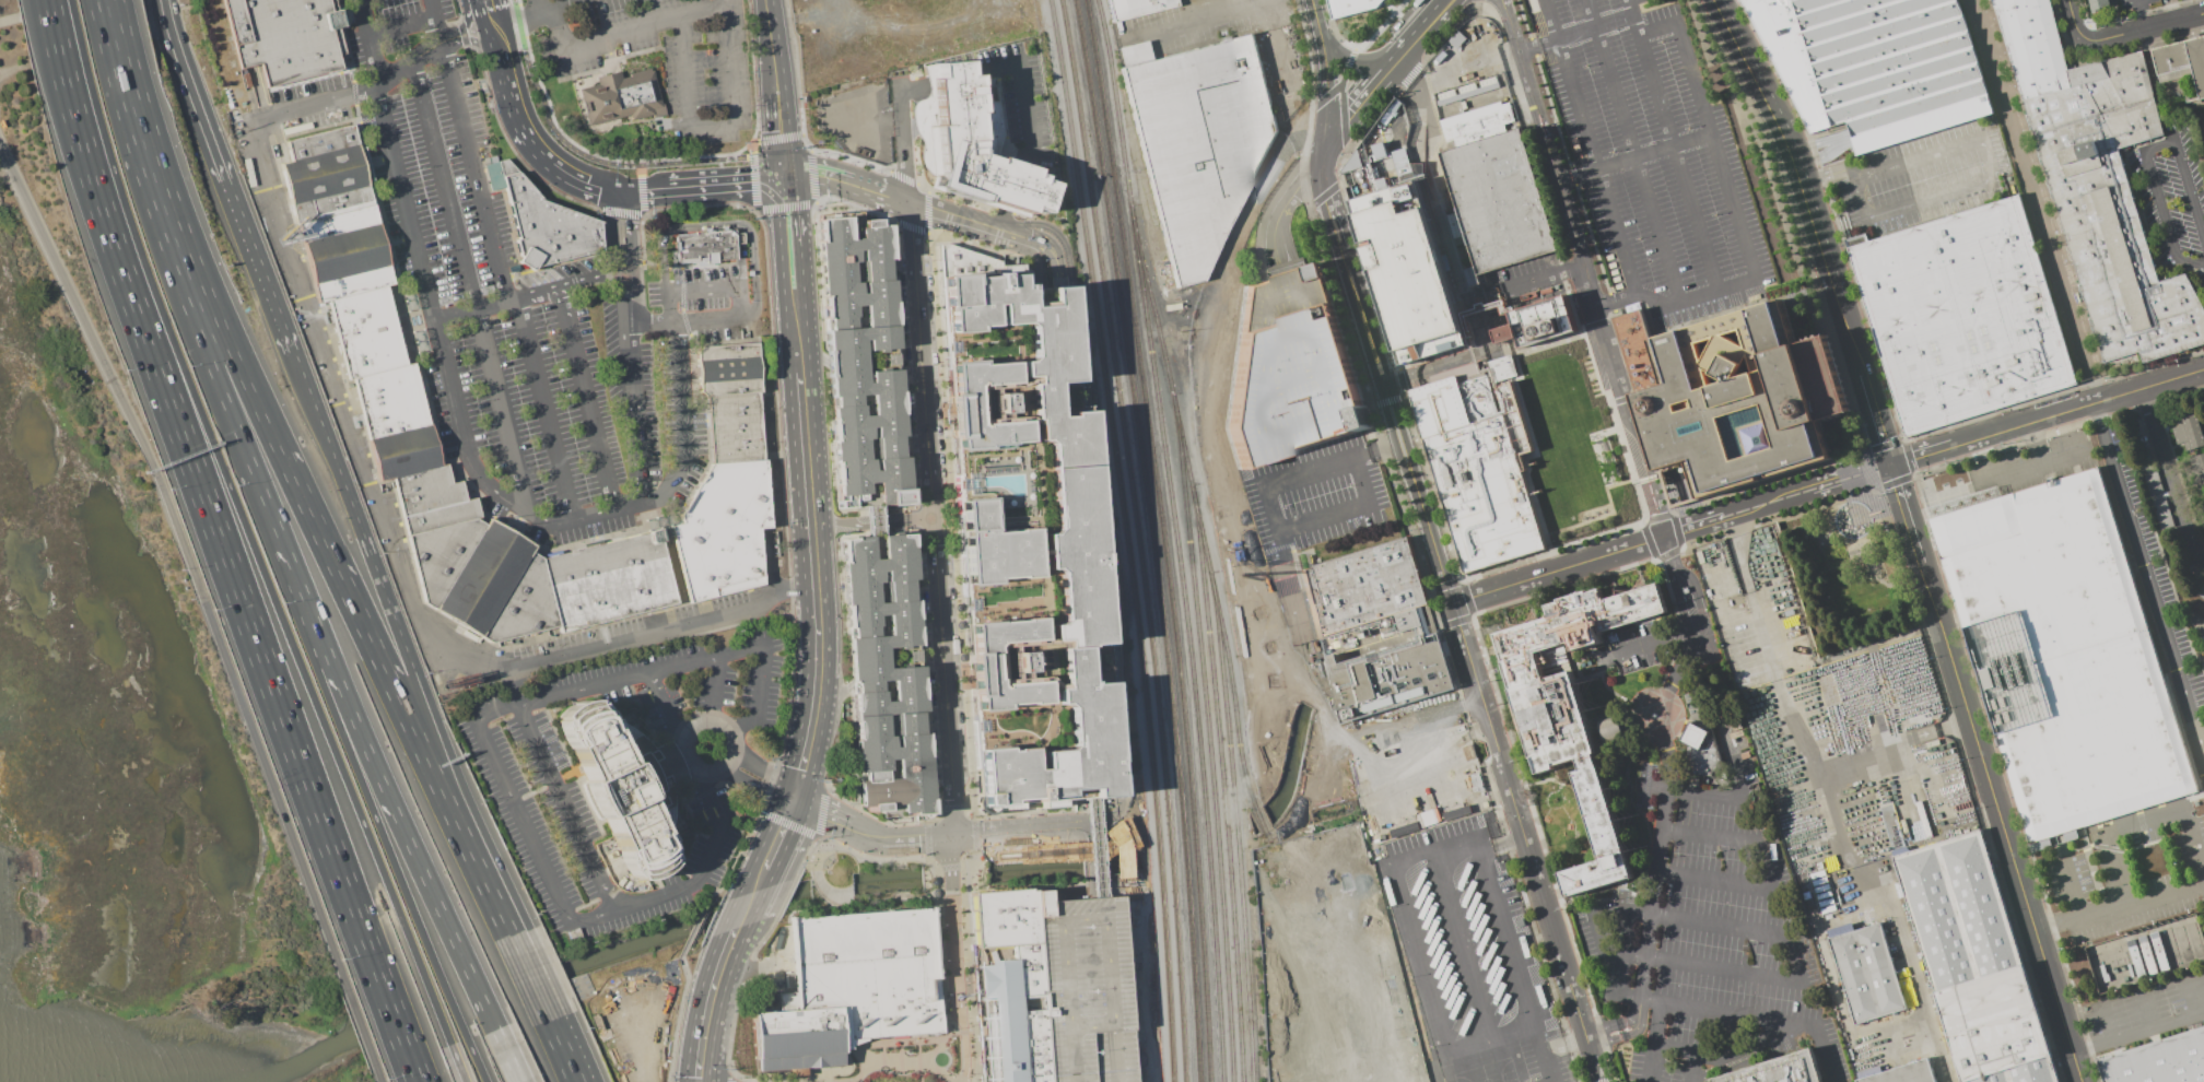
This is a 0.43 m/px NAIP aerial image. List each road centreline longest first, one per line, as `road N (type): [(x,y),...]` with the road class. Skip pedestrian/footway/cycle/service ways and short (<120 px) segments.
road 1 (motorway): [(0,148),(151,462),(381,1081)]
road 2 (motorway): [(486,1081),(314,666),(211,369)]
road 3 (motorway): [(169,403),(270,589),(450,1045)]
road 4 (motorway): [(169,403),(407,1052)]
road 5 (residential): [(908,201),(951,835)]
road 6 (tertiary): [(1919,563),(2079,1081)]
road 7 (residential): [(1602,1081),(1453,605)]
road 8 (motorway): [(396,814),(211,369)]
road 9 (residential): [(1888,464),(1453,605)]
road 10 (residential): [(1402,443),(1325,193),(1324,46)]
road 11 (motorway): [(278,444),(128,94)]
road 12 (motorway): [(290,353),(164,0)]
road 13 (motorway): [(414,672),(290,353)]
road 14 (residential): [(2203,373),(1888,464)]
road 15 (tertiary): [(1717,0),(1789,144),(1838,296)]
road 16 (motorway): [(71,109),(169,403)]
road 17 (motorway): [(211,369),(128,94)]
road 18 (motorway): [(508,936),(389,682)]
road 19 (motorway): [(508,936),(414,672)]
road 20 (motorway): [(389,682),(278,444)]
road 21 (motorway): [(494,1030),(396,814)]
road 22 (secondary): [(696,1081),(712,986),(751,892)]
road 23 (residential): [(2147,387),(2203,571)]
road 24 (secondary): [(818,654),(829,639),(828,615),(819,503),(808,487)]
road 25 (secondary): [(808,487),(798,505),(807,639),(818,654)]
road 26 (residential): [(1453,605),(1402,443)]
road 27 (residential): [(794,795),(826,820),(870,836),(951,835)]
road 28 (residential): [(951,835),(1093,826)]
road 29 (residential): [(1012,234),(887,196)]
road 30 (residential): [(2203,18),(2077,50)]
road 31 (secondary): [(799,373),(789,246)]

